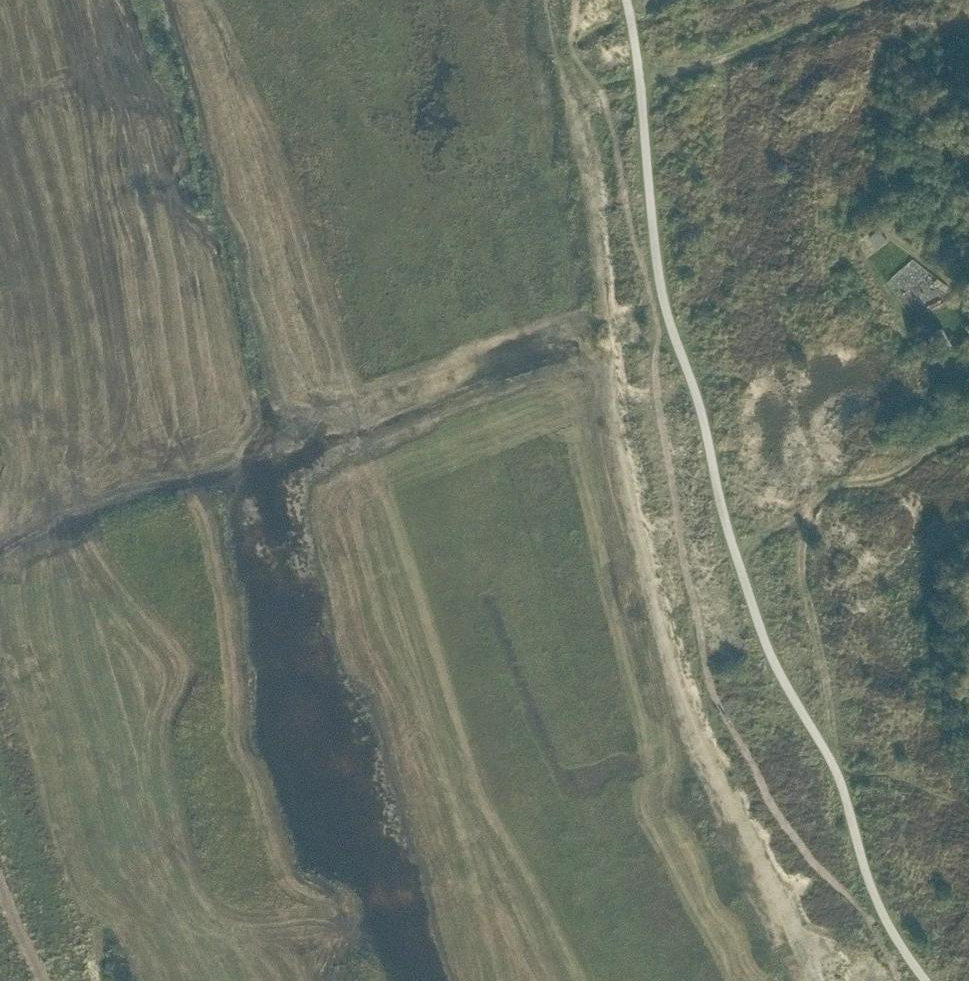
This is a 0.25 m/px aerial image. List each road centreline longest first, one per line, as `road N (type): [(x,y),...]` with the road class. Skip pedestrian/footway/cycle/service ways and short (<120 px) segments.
road 1 (track): [(641,79),(753,47),(860,0)]

